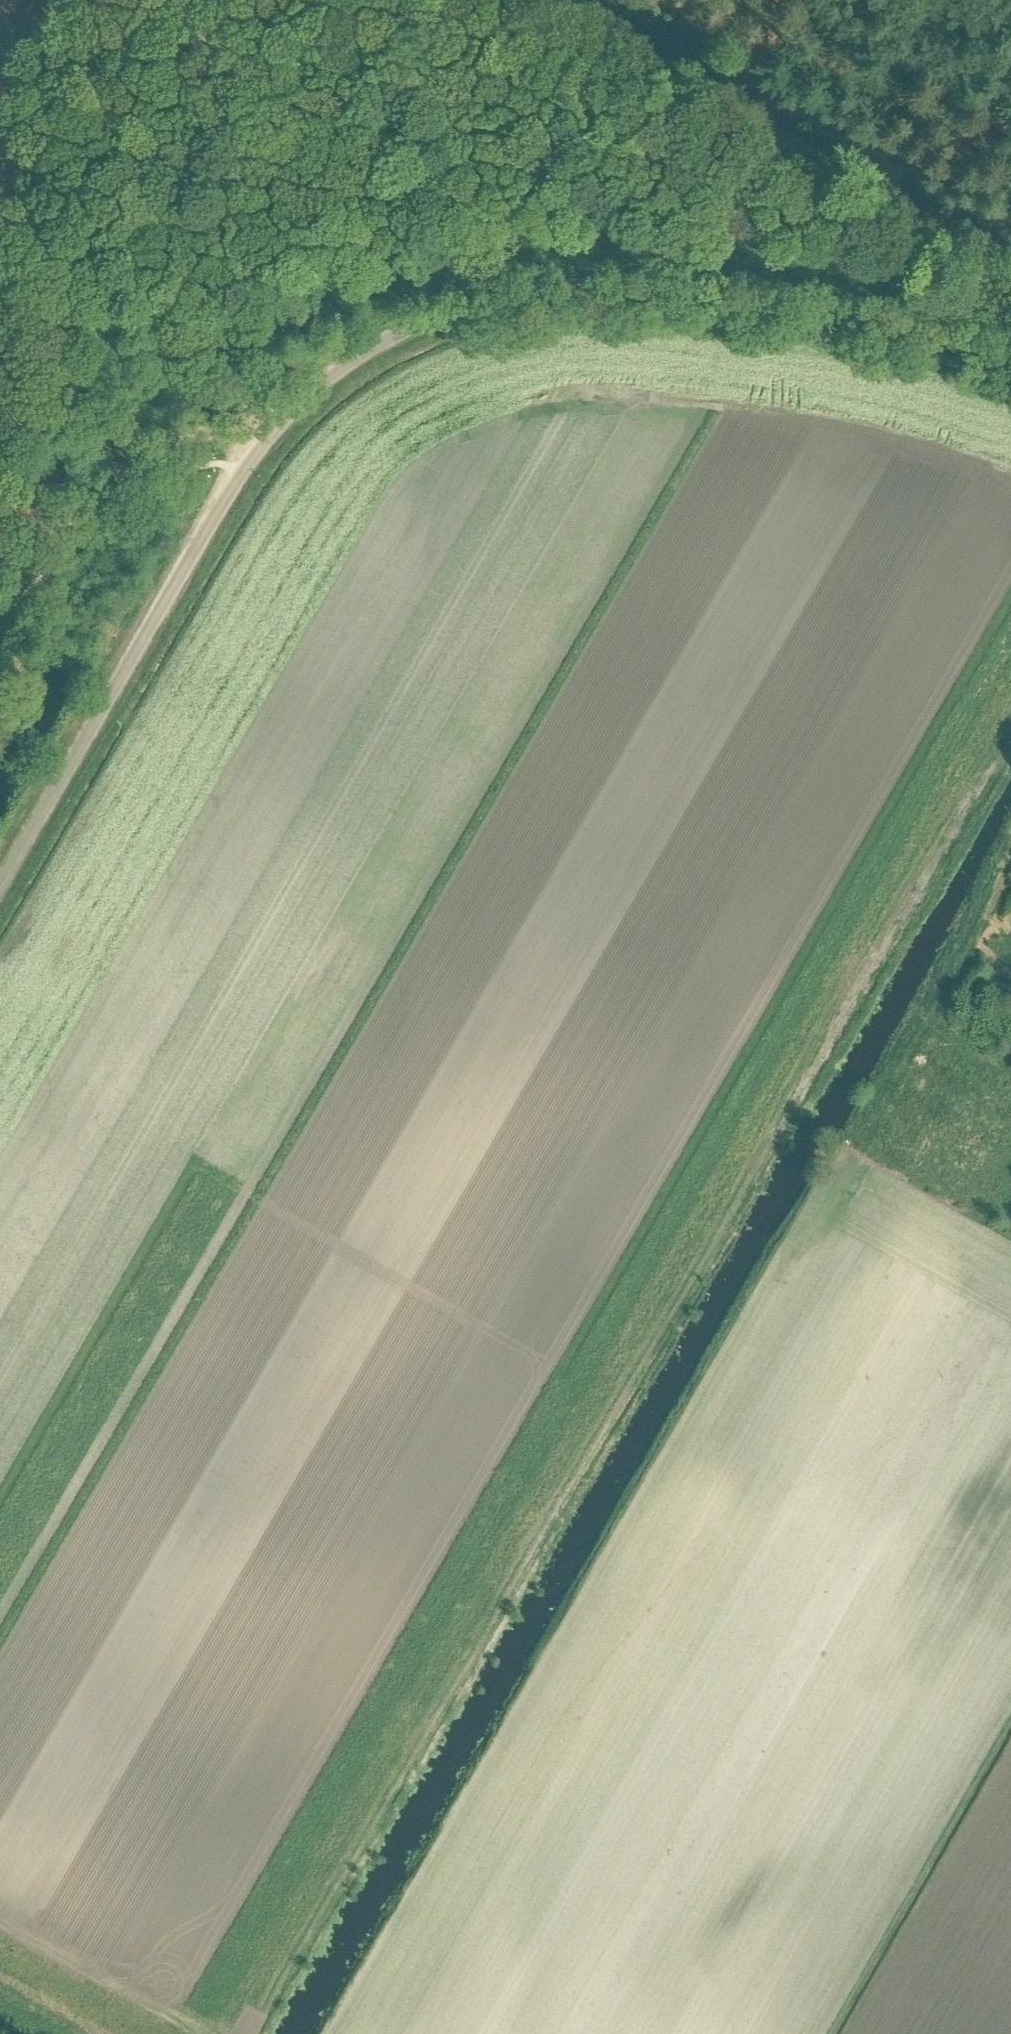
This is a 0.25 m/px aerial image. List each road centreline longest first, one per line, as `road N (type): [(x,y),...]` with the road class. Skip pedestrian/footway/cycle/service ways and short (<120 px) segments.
road 1 (unclassified): [(1010,355),(712,289),(622,285),(539,287),(473,300),(374,343),(320,379),(254,449),(0,878)]

